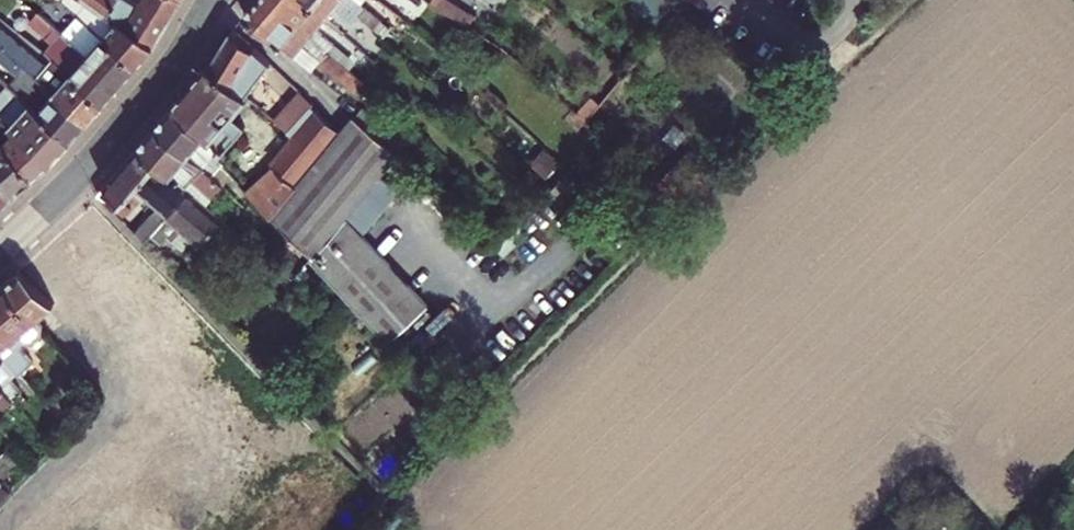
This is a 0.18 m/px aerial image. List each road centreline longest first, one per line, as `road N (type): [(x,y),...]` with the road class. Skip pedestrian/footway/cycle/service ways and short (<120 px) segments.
road 1 (tertiary): [(0,252),(161,83),(214,0)]

